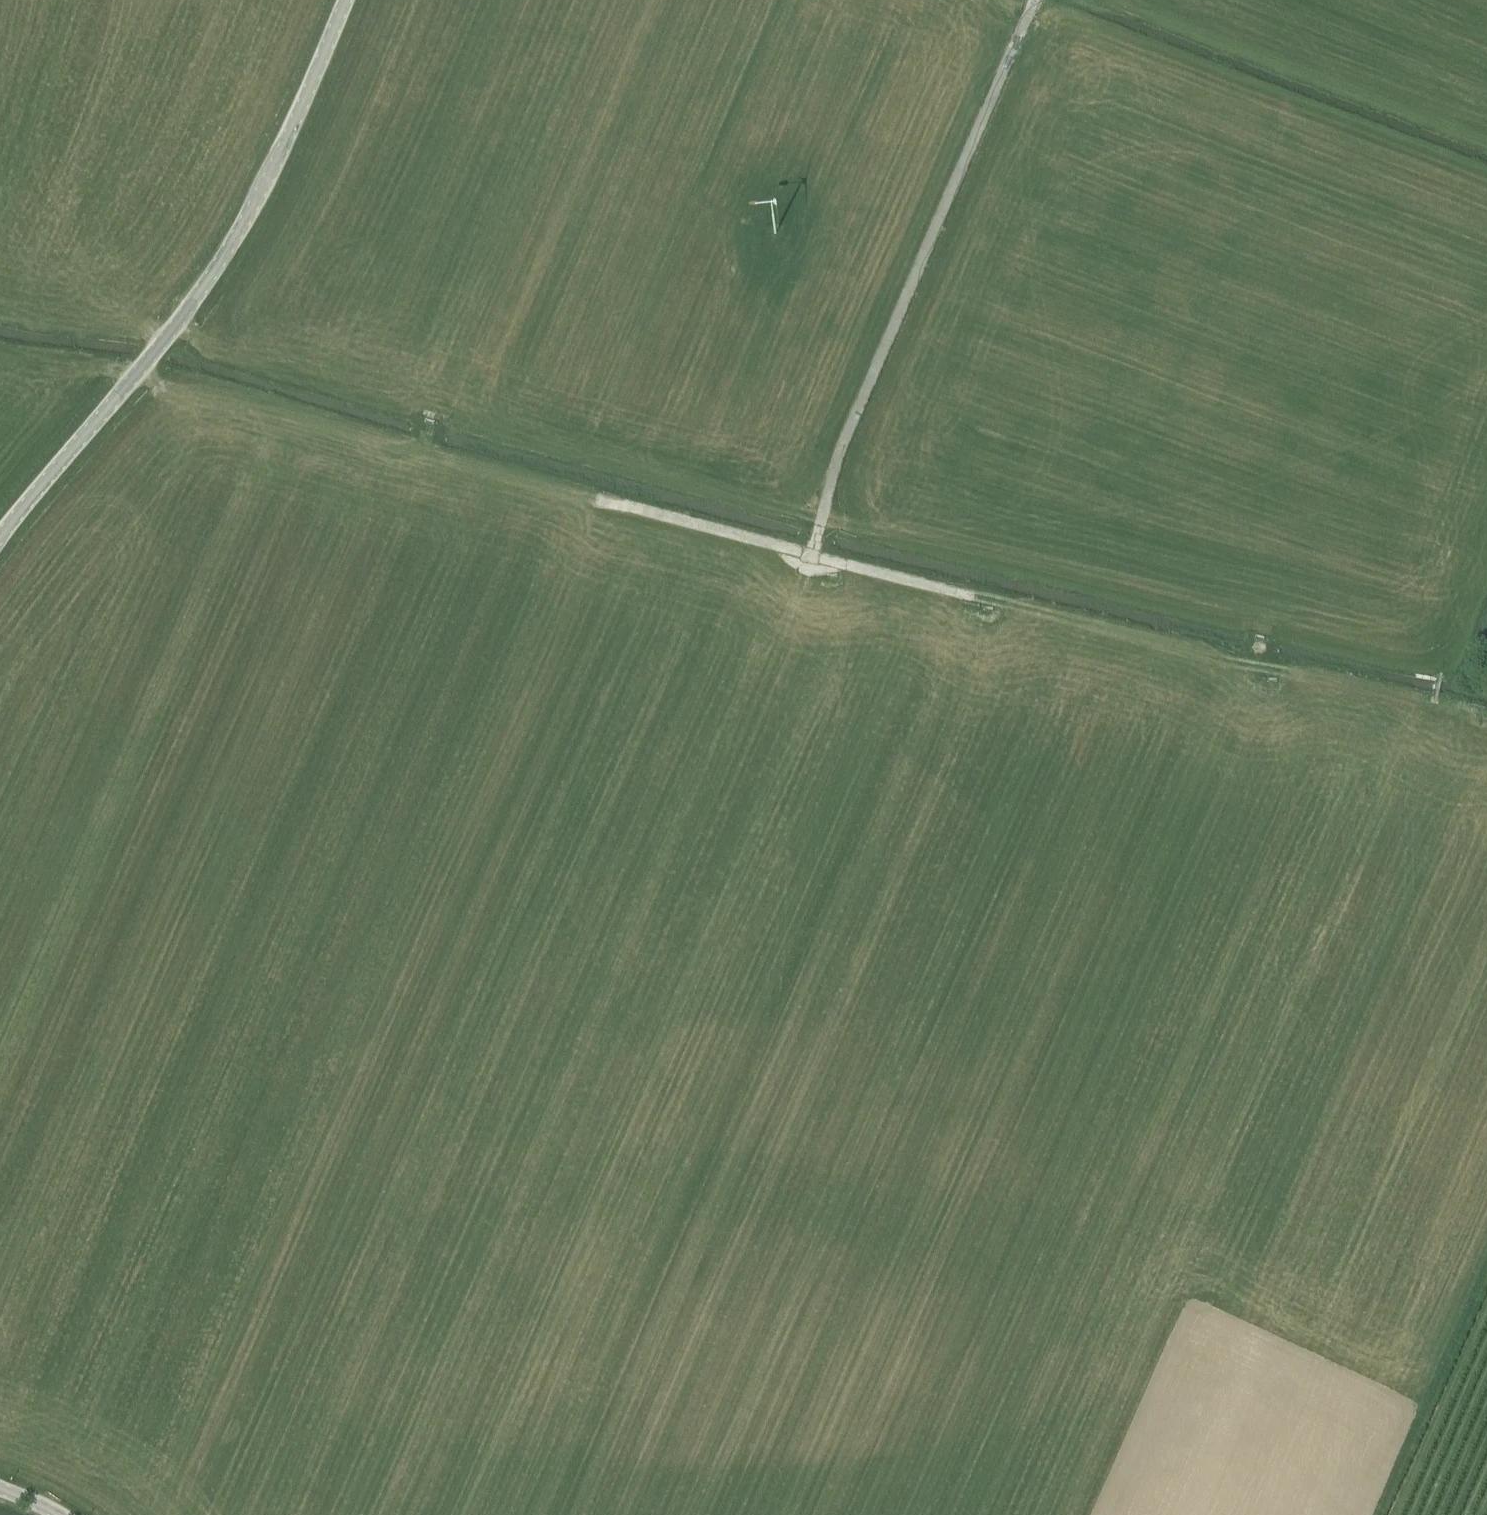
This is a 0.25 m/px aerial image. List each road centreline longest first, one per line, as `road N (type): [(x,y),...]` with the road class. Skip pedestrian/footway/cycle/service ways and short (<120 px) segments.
road 1 (unclassified): [(342,0),(245,233),(0,538)]
road 2 (track): [(809,558),(858,405),(1036,0)]
road 3 (track): [(1486,1304),(1395,1514)]

